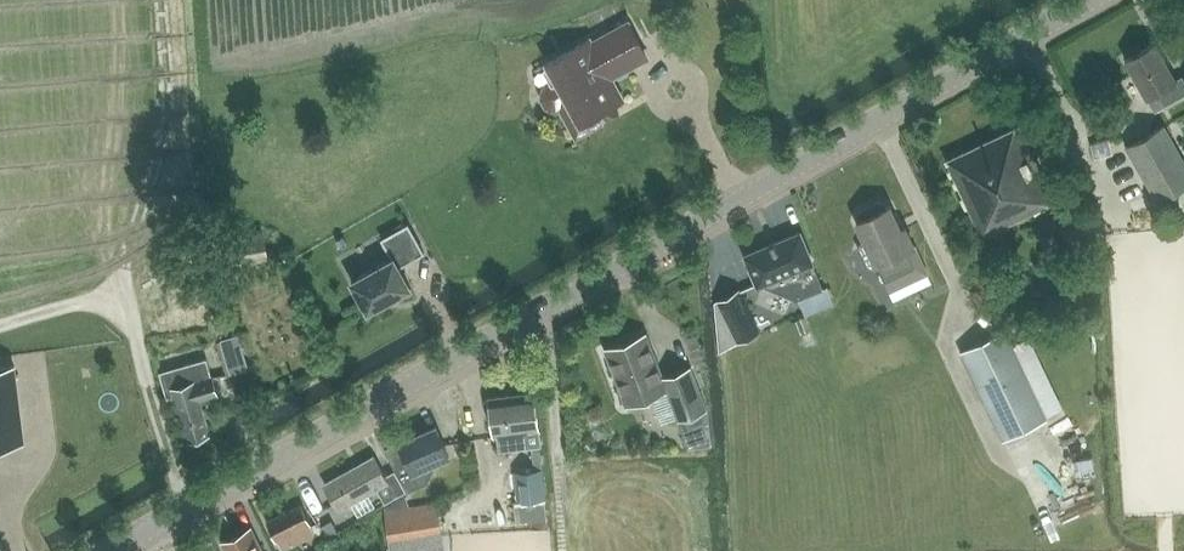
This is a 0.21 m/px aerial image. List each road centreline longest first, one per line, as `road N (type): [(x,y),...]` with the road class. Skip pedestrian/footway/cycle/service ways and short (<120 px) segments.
road 1 (tertiary): [(113,550),(1094,0)]

